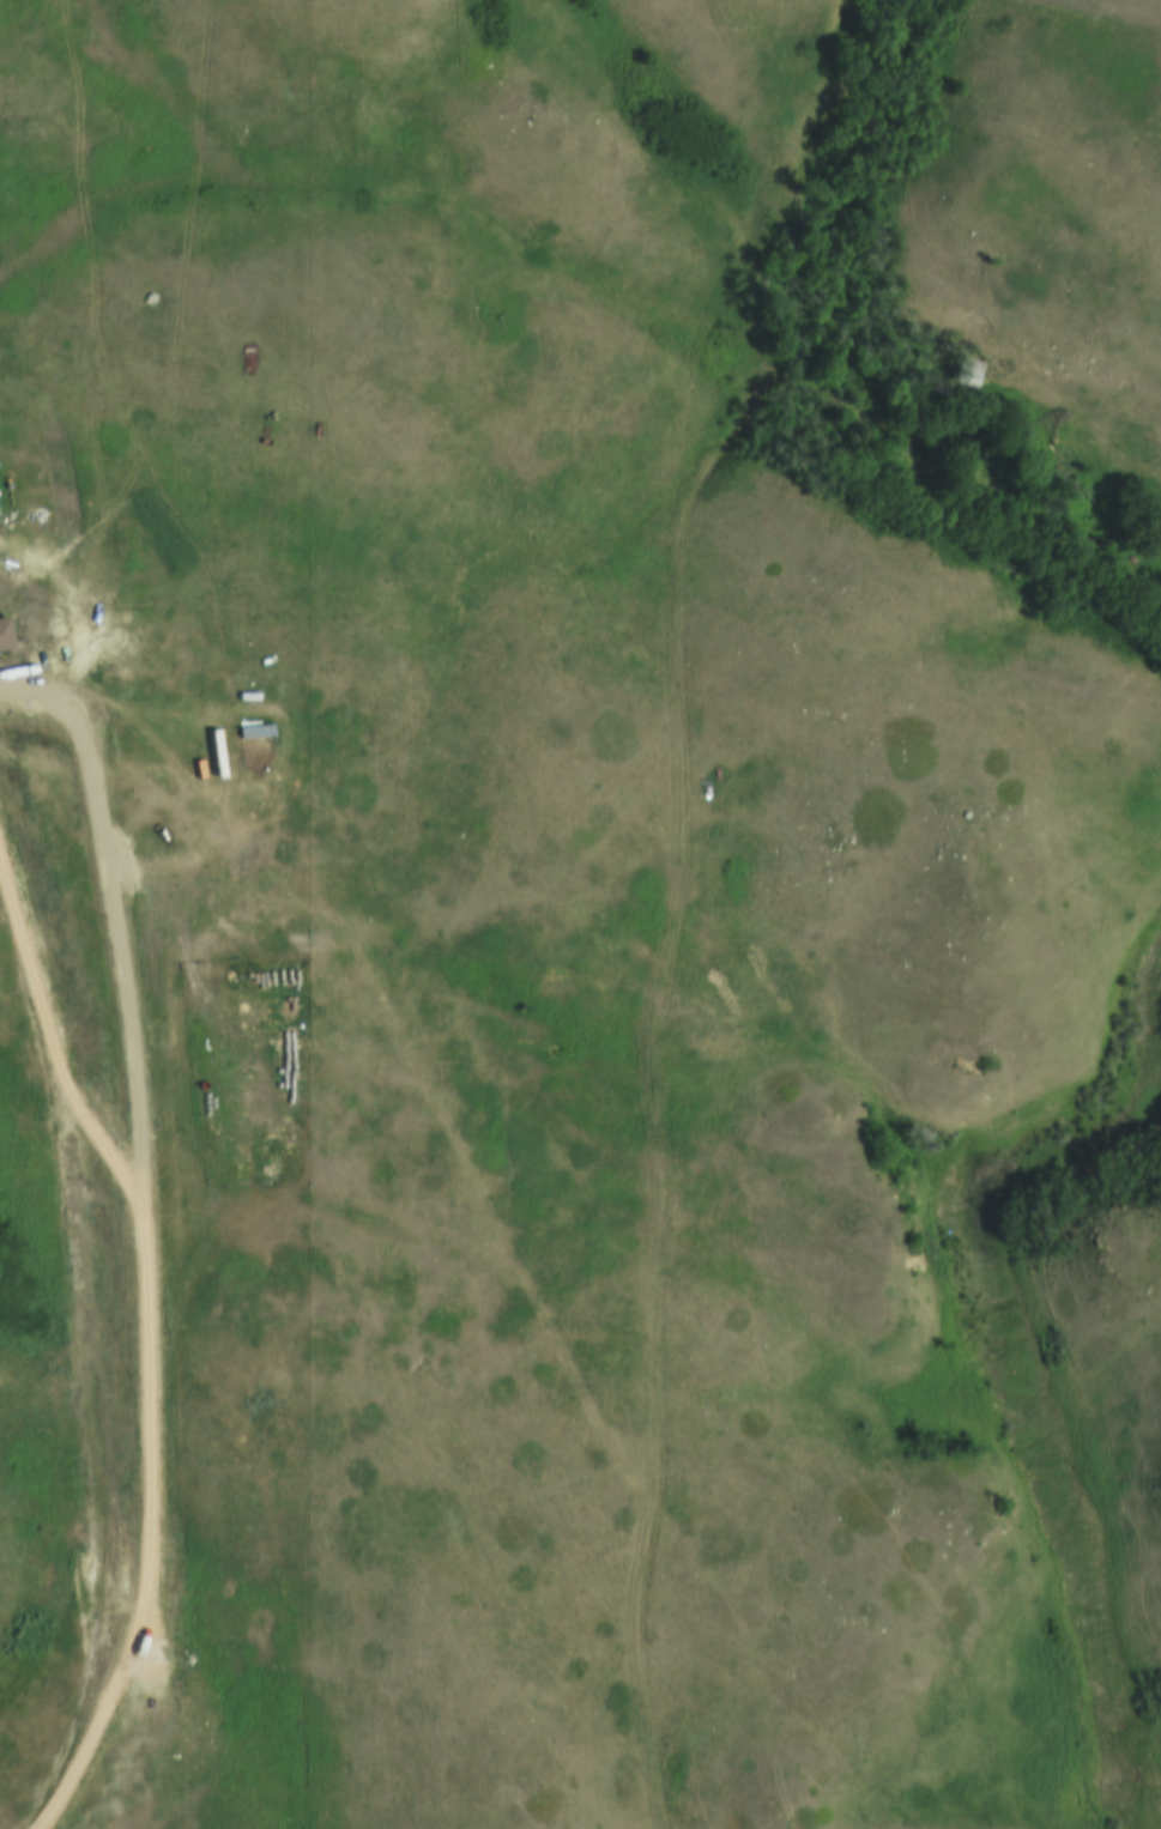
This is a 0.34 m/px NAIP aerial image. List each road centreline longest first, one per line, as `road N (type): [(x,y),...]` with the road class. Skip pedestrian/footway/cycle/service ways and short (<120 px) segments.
road 1 (track): [(665,1828),(640,1646),(657,1023),(679,816),(691,568),(699,499),(737,424),(773,383),(798,369)]

